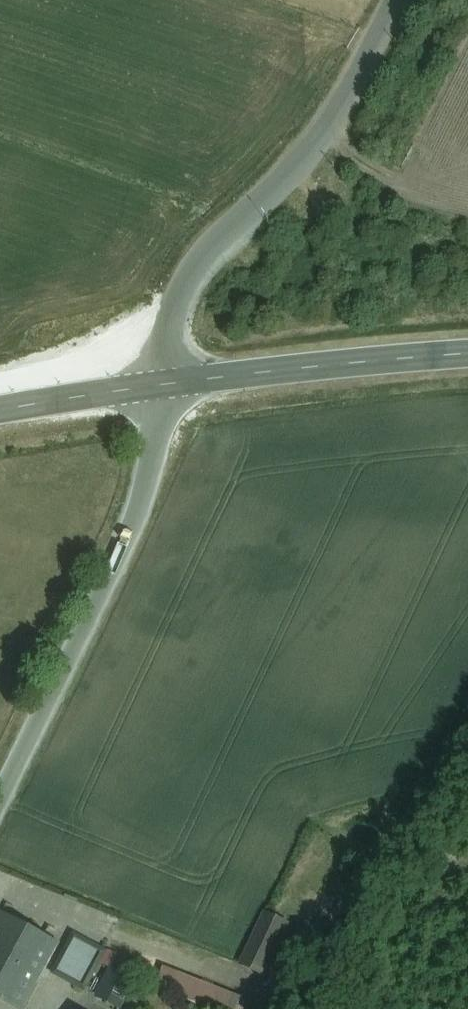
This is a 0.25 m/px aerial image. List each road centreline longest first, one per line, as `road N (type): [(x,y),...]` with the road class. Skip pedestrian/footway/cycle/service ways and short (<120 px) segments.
road 1 (unclassified): [(171,384),(170,325),(187,284),(214,243),(322,135),(390,0)]
road 2 (unclassified): [(0,797),(139,507),(171,384)]
road 3 (secondary): [(467,357),(171,384)]
road 4 (secondary): [(171,384),(0,411)]

